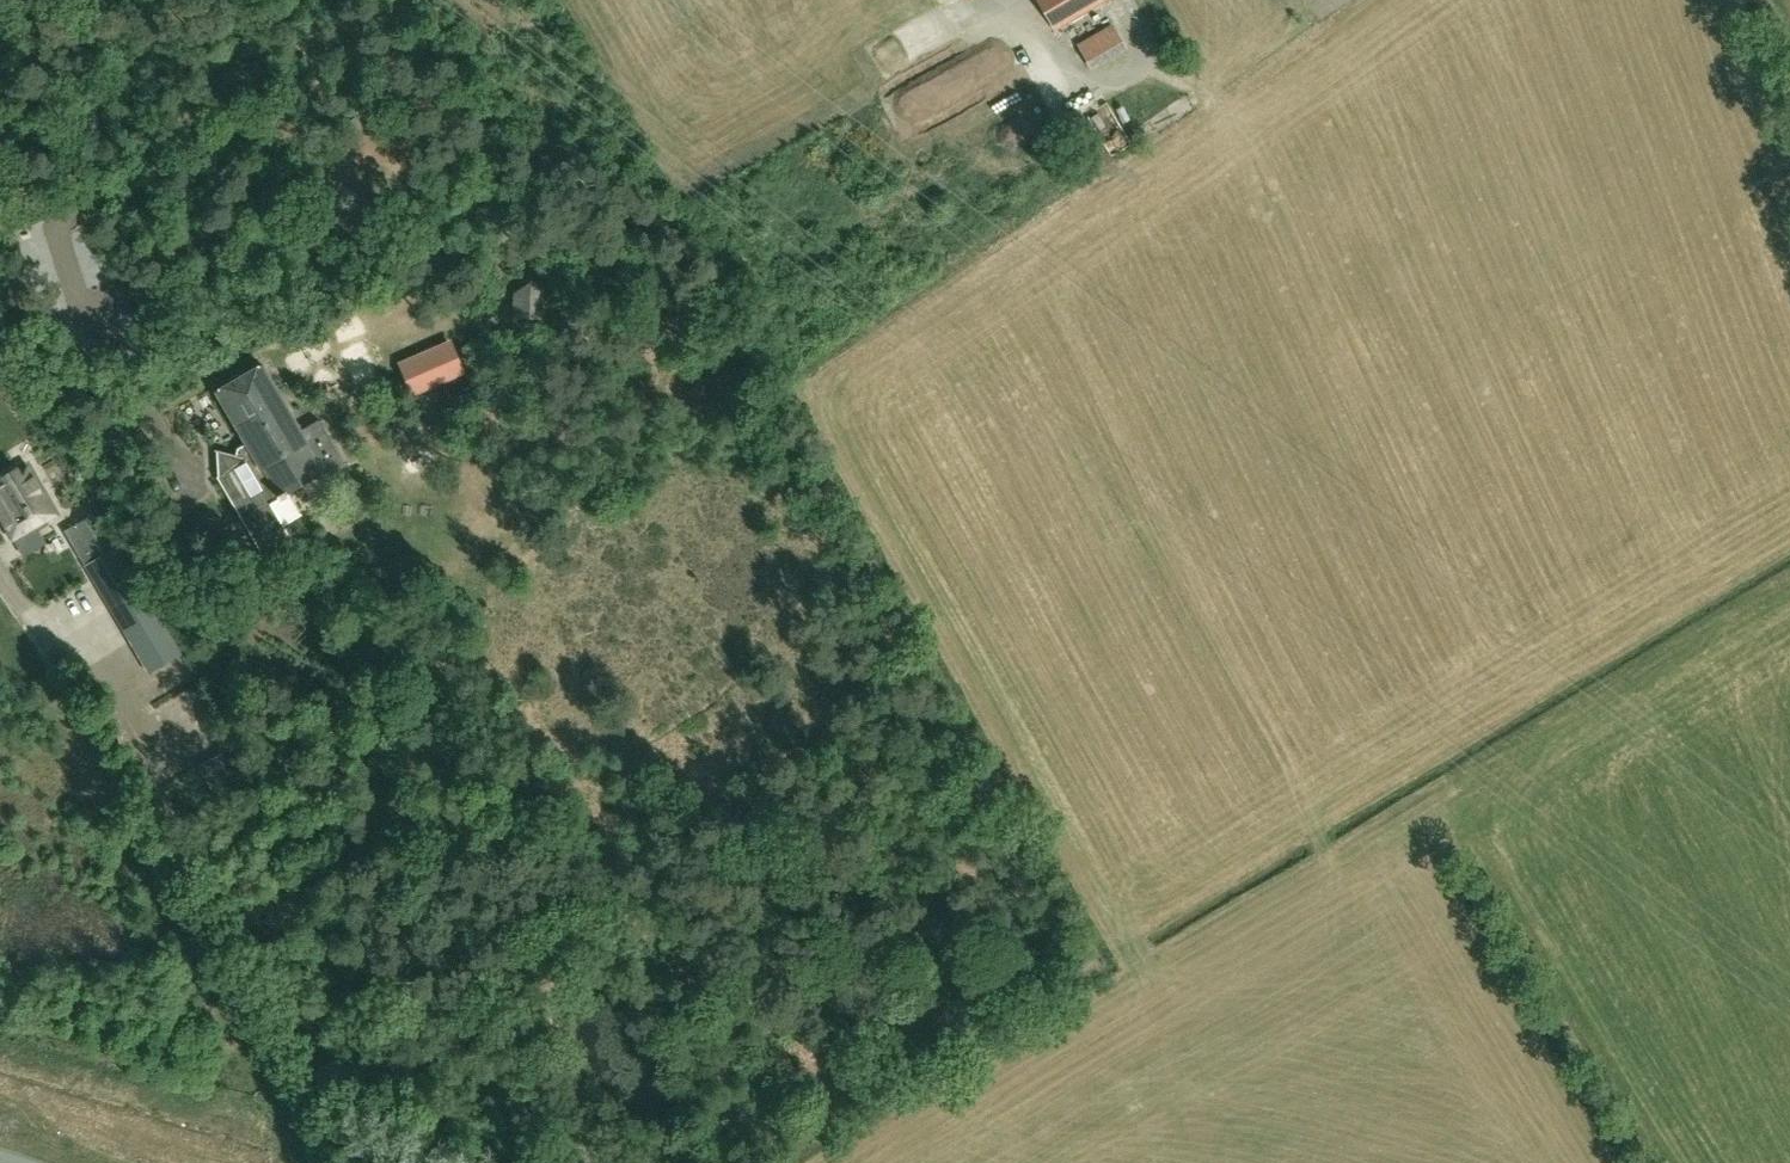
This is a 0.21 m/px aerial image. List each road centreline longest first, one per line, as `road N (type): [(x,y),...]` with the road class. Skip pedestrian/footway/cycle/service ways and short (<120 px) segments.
road 1 (track): [(22,0),(83,207),(59,237)]
road 2 (track): [(106,309),(166,446),(207,483)]

